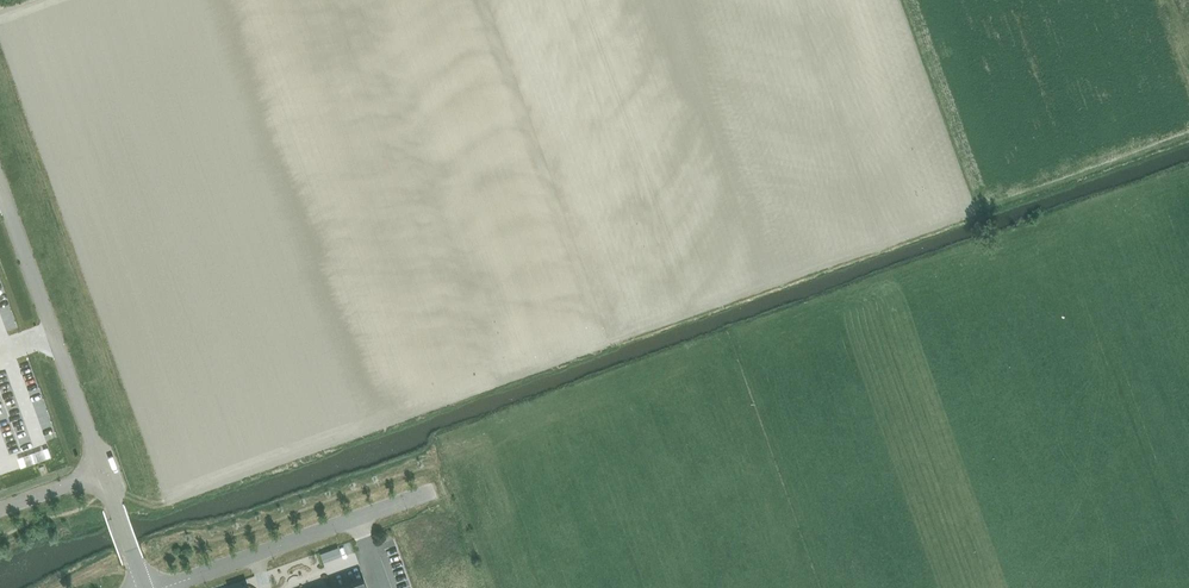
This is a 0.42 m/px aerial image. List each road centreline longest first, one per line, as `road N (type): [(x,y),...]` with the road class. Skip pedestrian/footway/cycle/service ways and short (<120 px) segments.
road 1 (unclassified): [(103,472),(0,183)]
road 2 (unclassified): [(160,587),(430,494)]
road 3 (unclassified): [(146,587),(103,472)]

